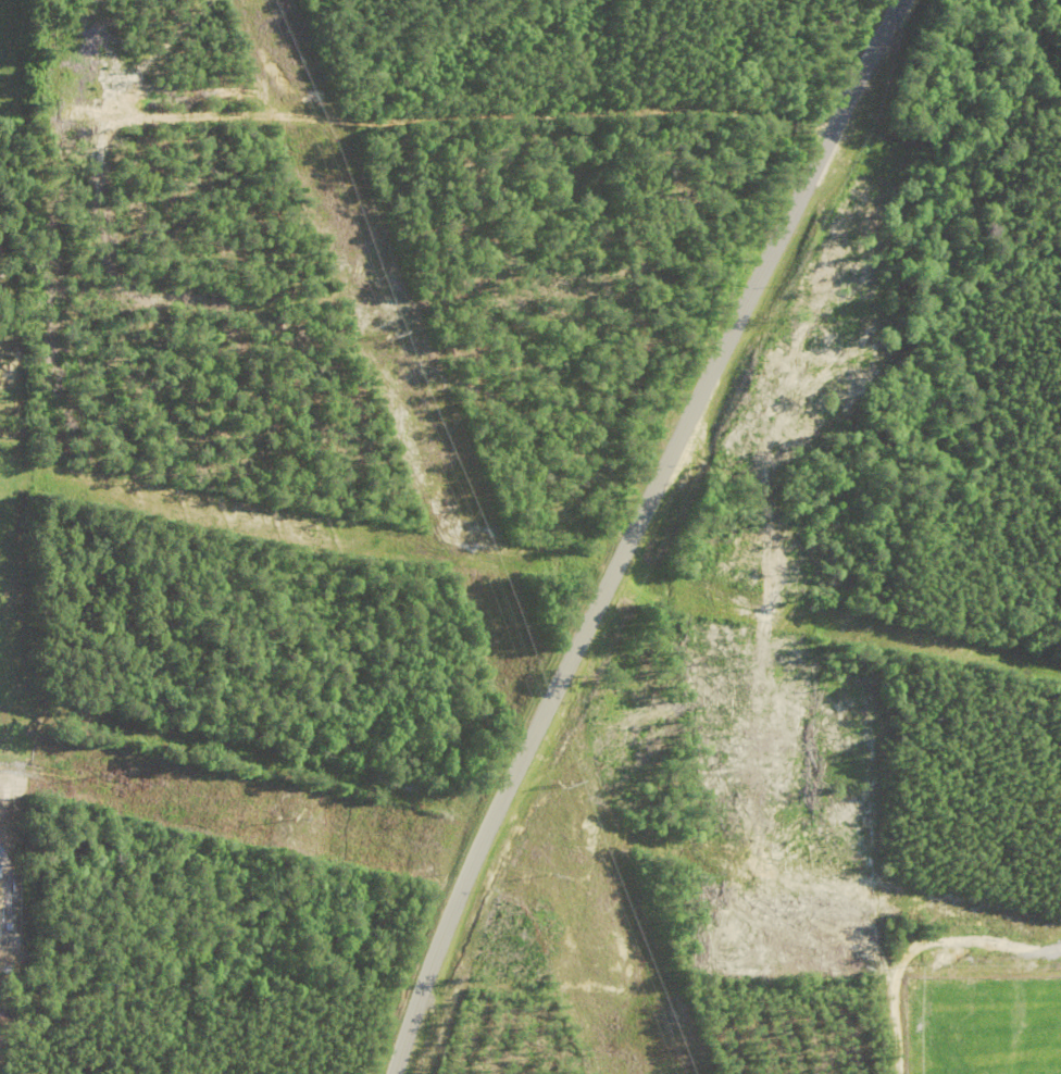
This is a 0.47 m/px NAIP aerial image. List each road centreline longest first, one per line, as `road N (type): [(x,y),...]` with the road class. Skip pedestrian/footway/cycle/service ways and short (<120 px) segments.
road 1 (primary): [(394,1073),(479,846),(904,0)]

